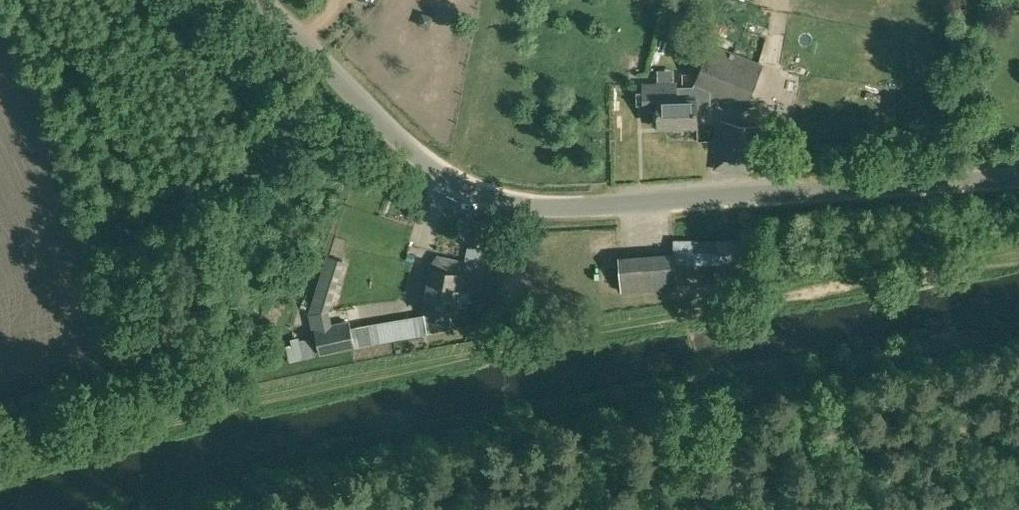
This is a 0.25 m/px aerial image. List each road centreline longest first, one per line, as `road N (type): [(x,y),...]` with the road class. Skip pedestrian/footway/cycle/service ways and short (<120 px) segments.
road 1 (track): [(0,468),(294,384),(1018,254)]
road 2 (unclassified): [(1018,178),(523,207),(486,198),(413,156),(261,0)]

